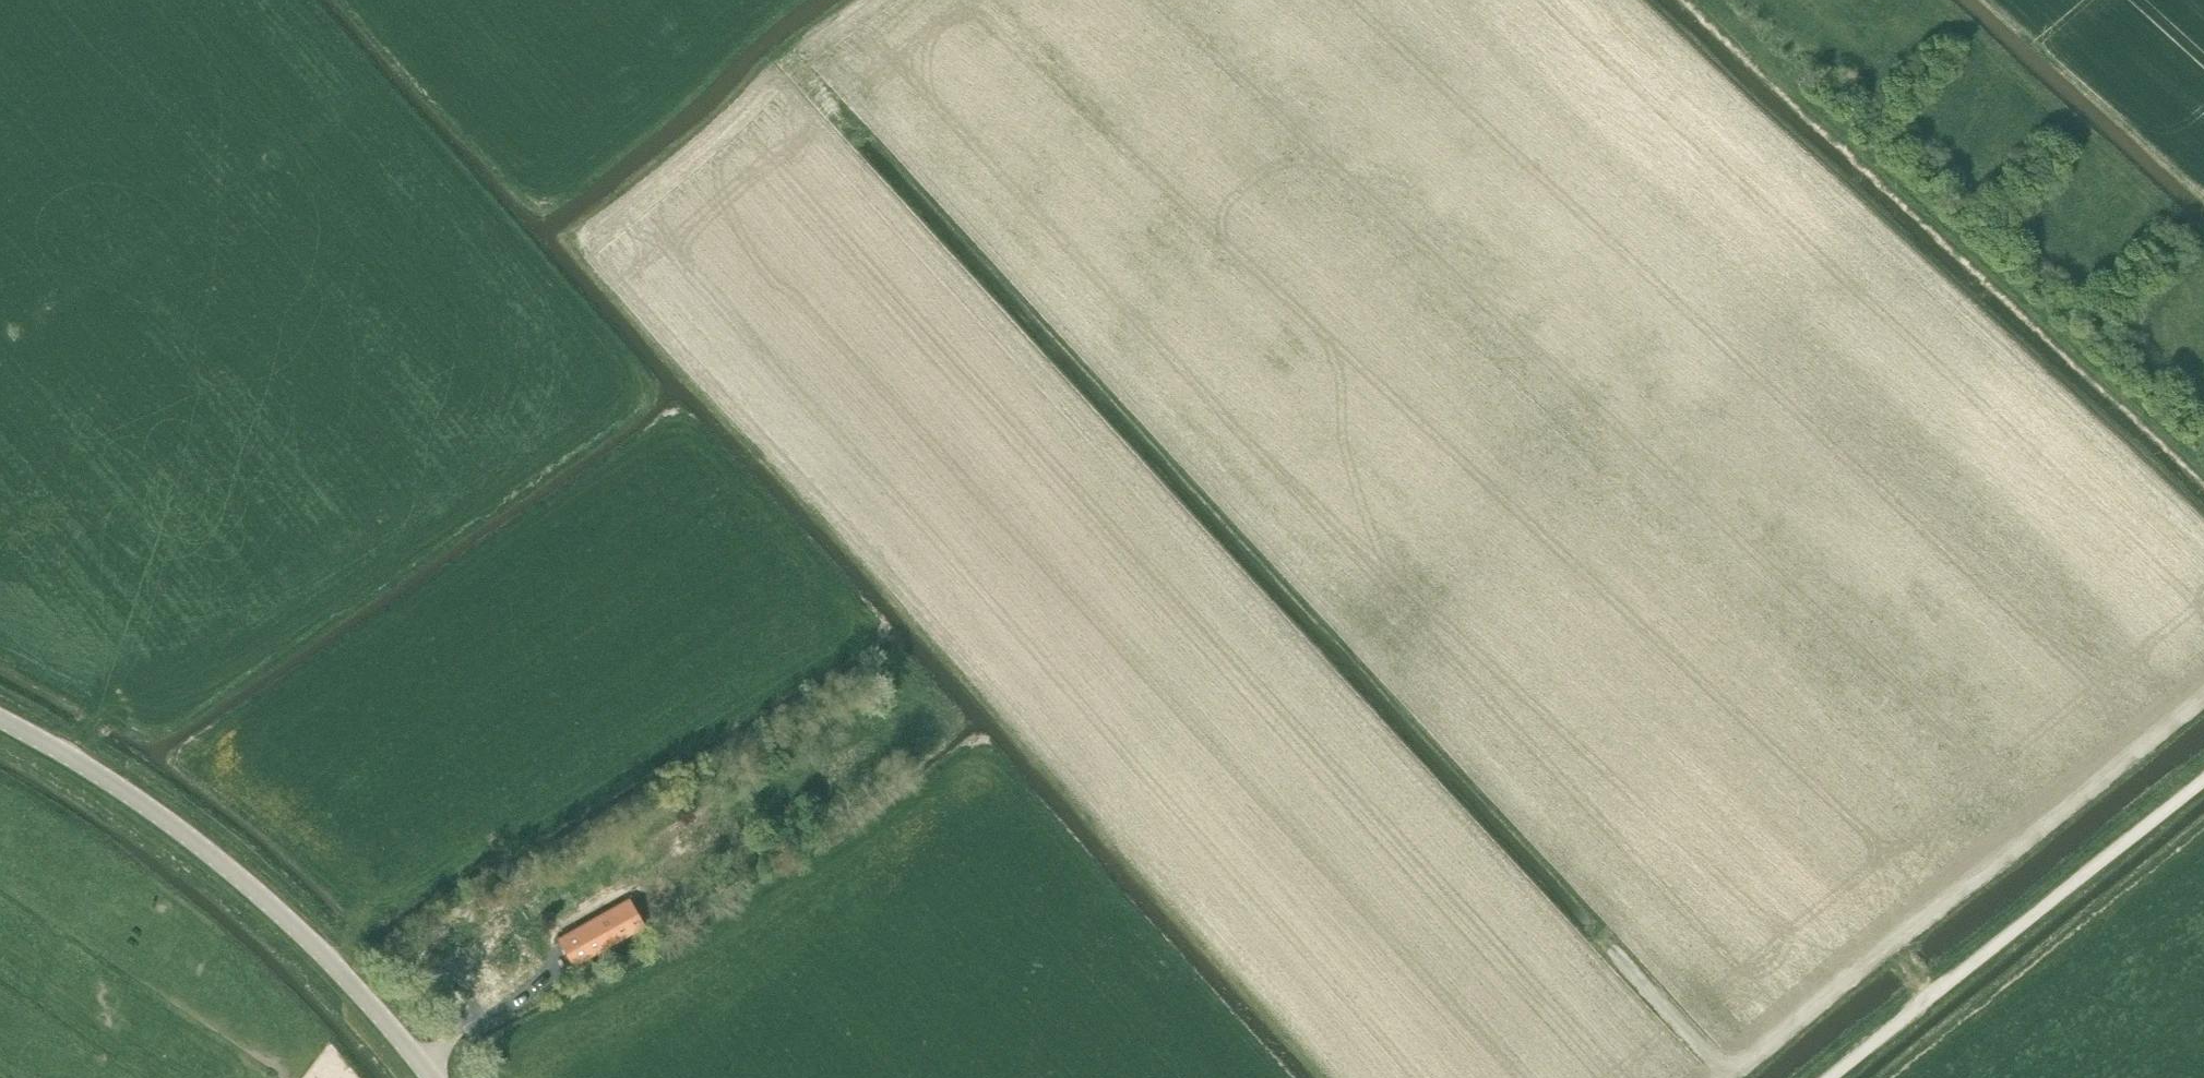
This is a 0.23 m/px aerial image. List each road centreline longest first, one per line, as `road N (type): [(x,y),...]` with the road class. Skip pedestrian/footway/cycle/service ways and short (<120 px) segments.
road 1 (tertiary): [(431,1077),(347,978),(243,880),(131,795),(0,719)]
road 2 (unclassified): [(1830,1077),(2203,781)]

